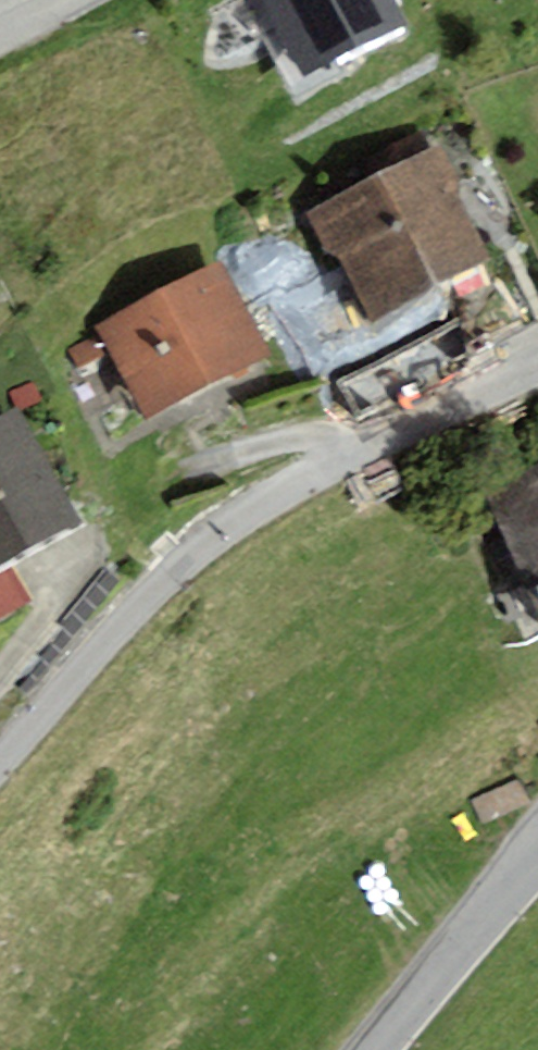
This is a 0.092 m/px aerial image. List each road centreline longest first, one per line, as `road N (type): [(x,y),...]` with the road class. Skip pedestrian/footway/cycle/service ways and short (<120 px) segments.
road 1 (residential): [(0,759),(175,566),(243,516),(316,470),(537,368)]
road 2 (tertiary): [(375,1049),(537,856)]

